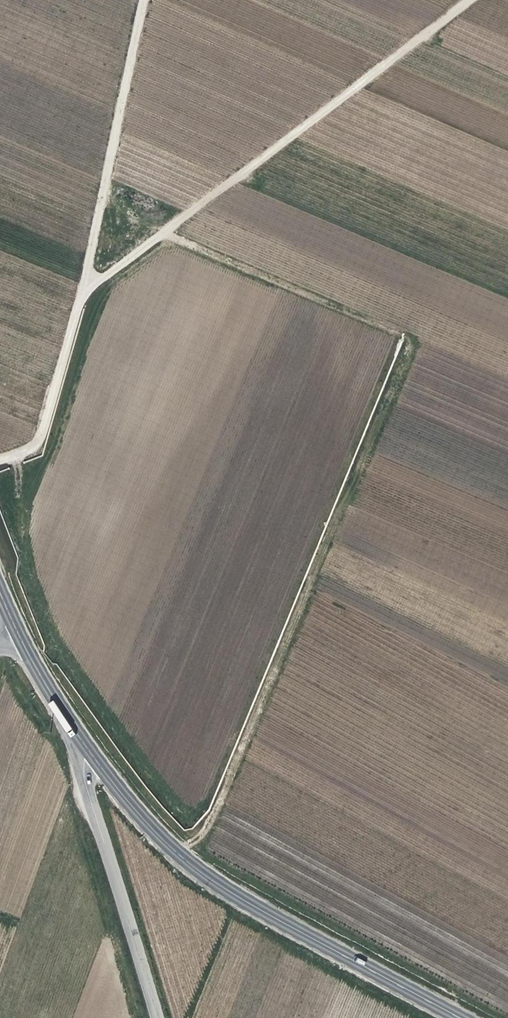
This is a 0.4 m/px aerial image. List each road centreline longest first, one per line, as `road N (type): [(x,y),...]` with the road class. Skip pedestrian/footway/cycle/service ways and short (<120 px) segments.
road 1 (track): [(0,457),(41,442),(146,0)]
road 2 (track): [(84,288),(471,0)]
road 3 (secondary): [(90,753),(158,839),(213,883),(465,1017)]
road 4 (tertiary): [(90,753),(88,799),(156,1017)]
road 5 (secondary): [(12,619),(90,753)]

